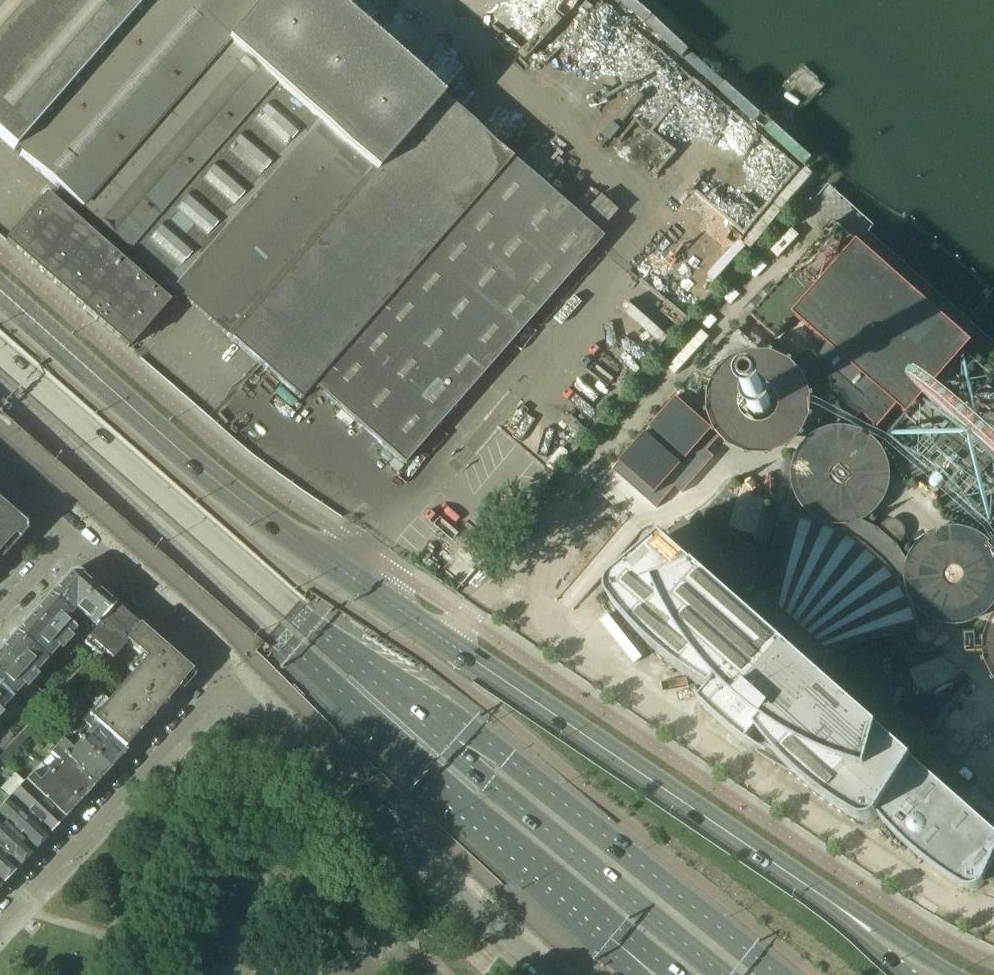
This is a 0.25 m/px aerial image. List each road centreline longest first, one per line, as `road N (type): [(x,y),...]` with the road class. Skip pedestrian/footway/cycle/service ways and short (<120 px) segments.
road 1 (secondary): [(0,291),(262,518),(804,882)]
road 2 (trunk): [(0,392),(618,928)]
road 3 (trunk): [(776,974),(464,724),(293,609)]
road 4 (trunk): [(730,974),(489,781),(293,609)]
road 5 (residential): [(225,681),(390,838),(552,974)]
road 6 (trunk): [(293,609),(0,353)]
road 7 (residential): [(225,681),(0,924)]
road 8 (residential): [(68,539),(208,655),(225,681)]
road 9 (secondary): [(950,974),(804,882)]
road 10 (secondary): [(804,882),(901,974)]

